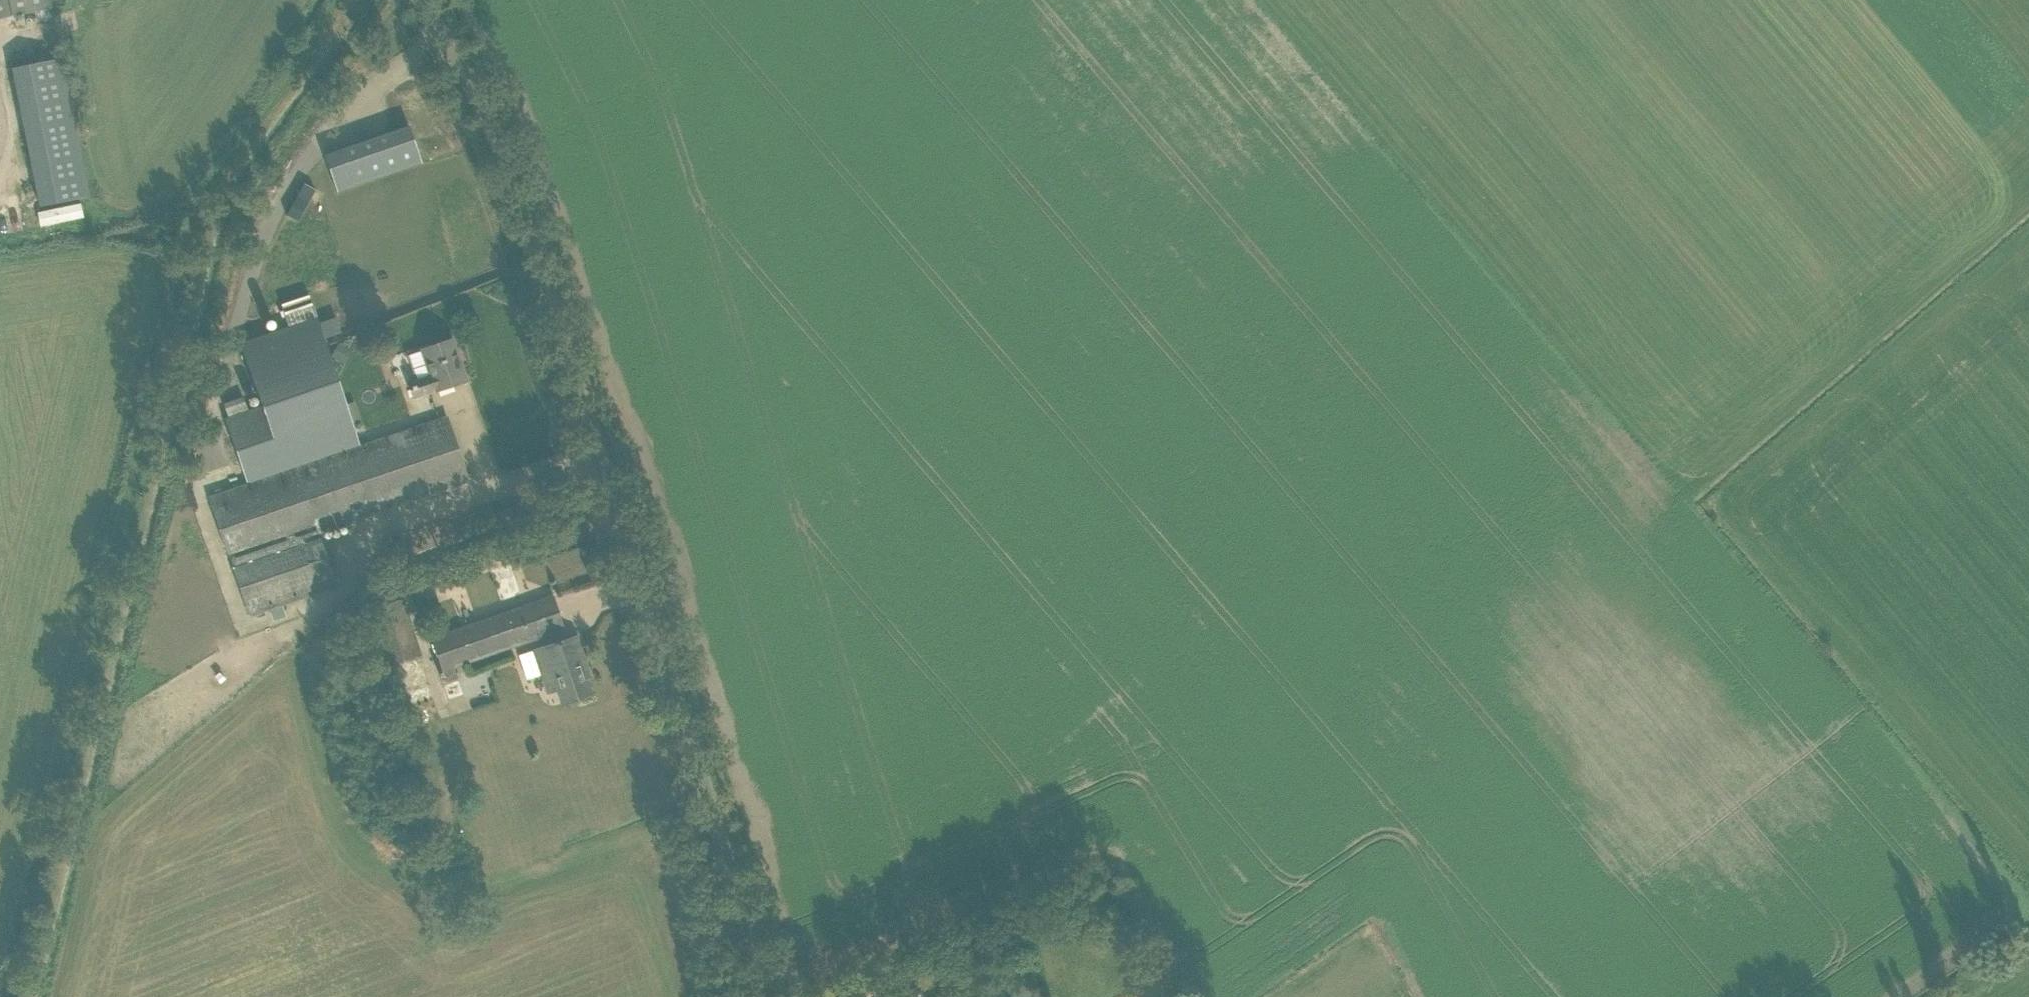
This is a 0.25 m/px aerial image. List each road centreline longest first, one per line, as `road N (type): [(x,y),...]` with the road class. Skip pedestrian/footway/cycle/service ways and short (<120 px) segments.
road 1 (track): [(344,0),(181,245),(7,996)]
road 2 (unclassified): [(769,996),(509,168),(480,99),(418,0)]

